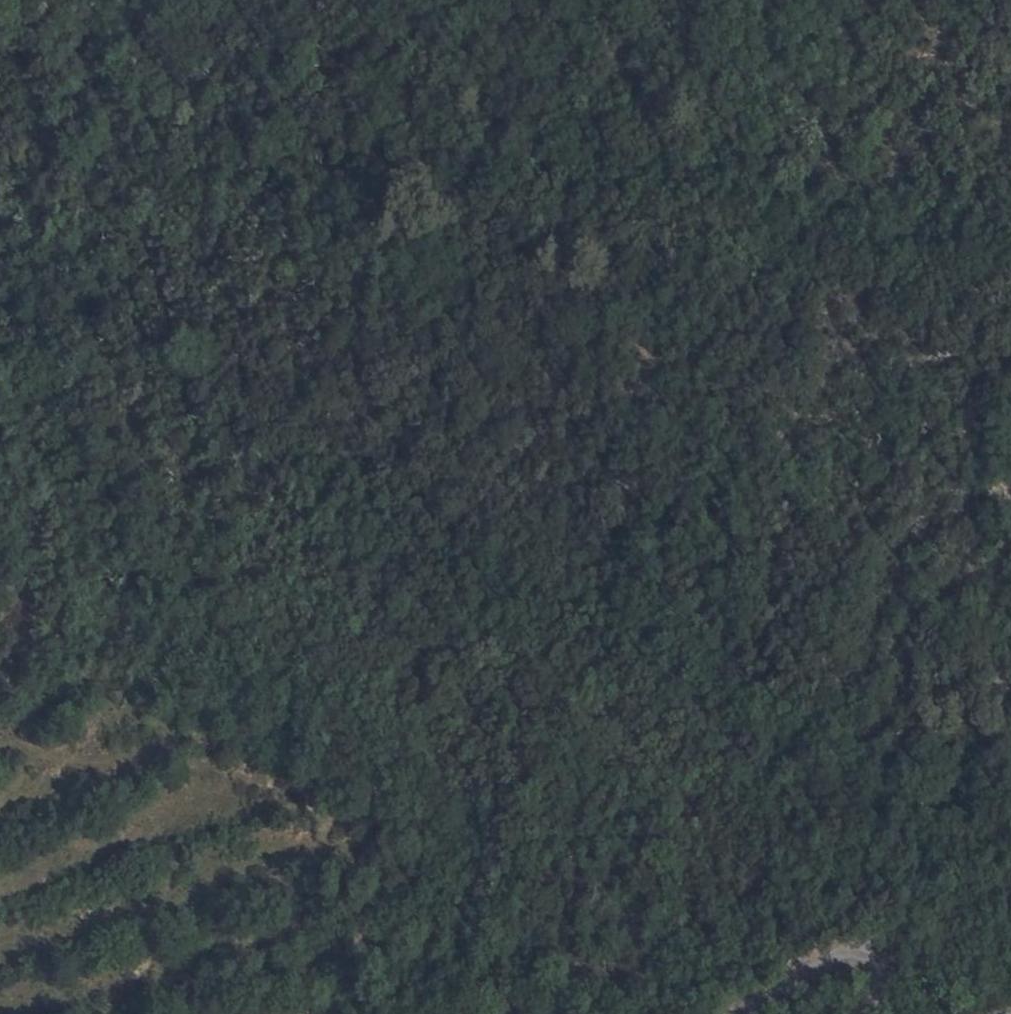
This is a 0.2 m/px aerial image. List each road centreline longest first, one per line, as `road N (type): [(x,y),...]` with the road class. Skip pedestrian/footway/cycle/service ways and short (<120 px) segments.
road 1 (unclassified): [(848,1013),(856,980),(841,959),(807,964),(744,1013)]

